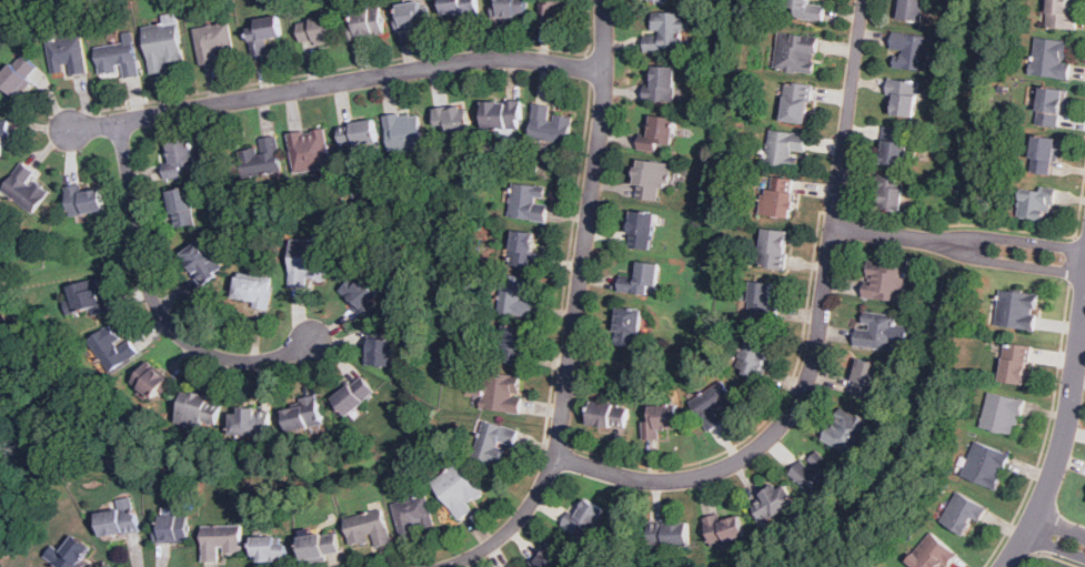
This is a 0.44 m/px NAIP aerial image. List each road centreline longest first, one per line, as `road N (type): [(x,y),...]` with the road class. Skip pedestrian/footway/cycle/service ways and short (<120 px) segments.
road 1 (residential): [(556,457),(651,483),(696,478),(761,447),(788,417),(815,362),(865,0)]
road 2 (residential): [(606,0),(603,120),(556,457),(521,520),(492,547),(447,566)]
road 3 (residential): [(605,73),(471,60),(70,130)]
road 4 (residential): [(120,123),(148,282),(171,327),(201,351),(237,362),(274,358),(312,341)]
road 5 (tertiary): [(1084,307),(1059,464),(1010,566)]
road 6 (residential): [(834,227),(973,245)]

